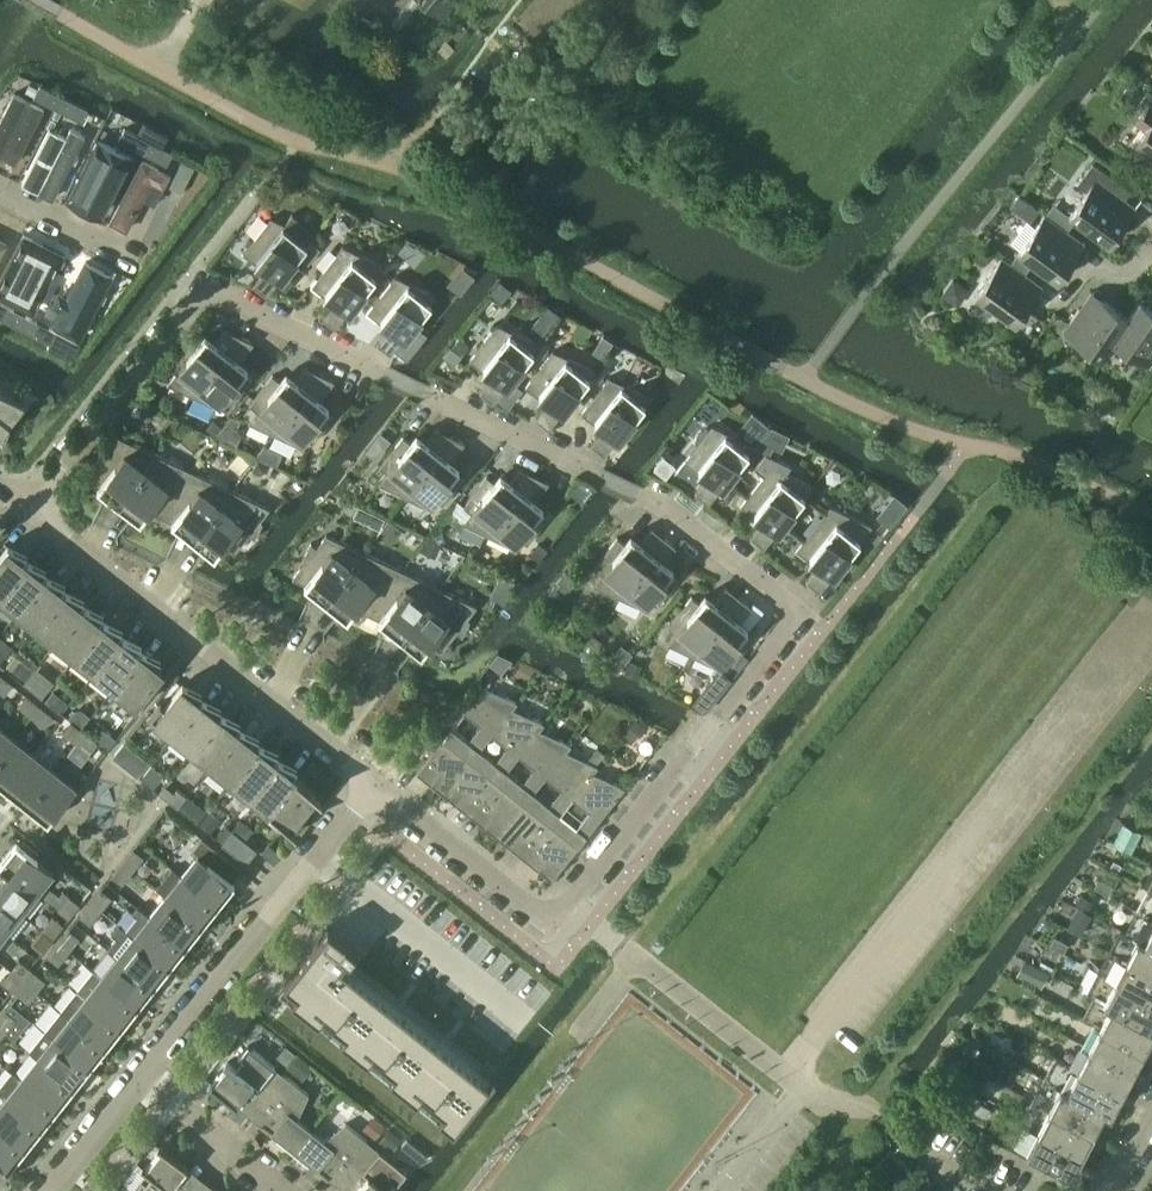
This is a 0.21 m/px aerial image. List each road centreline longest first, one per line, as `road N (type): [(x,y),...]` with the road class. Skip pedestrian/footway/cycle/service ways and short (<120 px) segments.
road 1 (residential): [(373,786),(554,927),(799,612),(628,485),(204,285),(32,509)]
road 2 (residential): [(32,509),(373,786)]
road 3 (residential): [(139,1081),(373,786)]
road 4 (track): [(386,166),(515,0)]
road 5 (residential): [(283,1190),(139,1081)]
road 6 (residential): [(49,1190),(139,1081)]

